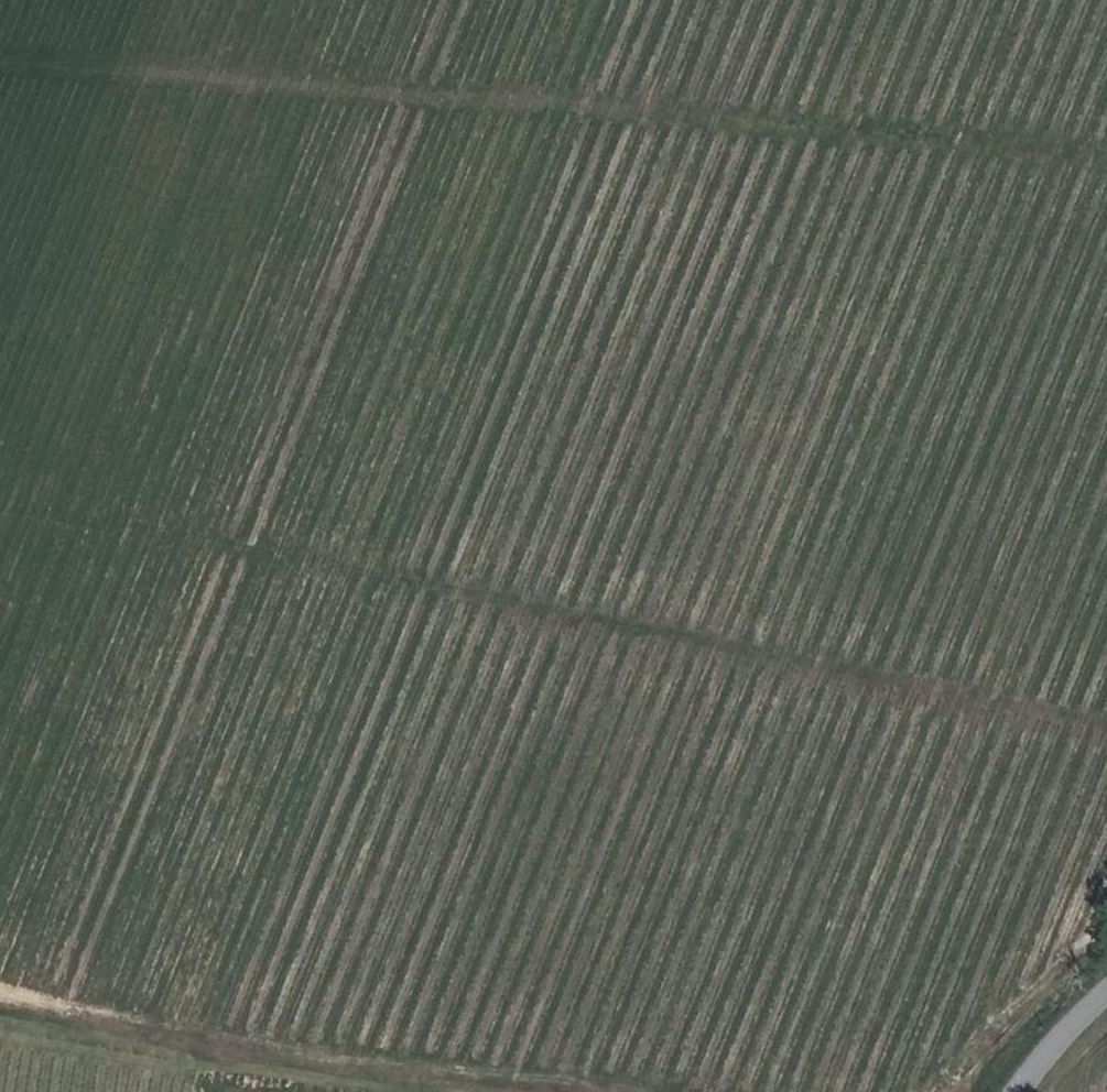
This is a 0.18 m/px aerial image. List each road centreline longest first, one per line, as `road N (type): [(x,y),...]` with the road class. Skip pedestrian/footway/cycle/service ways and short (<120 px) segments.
road 1 (unclassified): [(1106,1004),(1046,1058),(1022,1091)]

